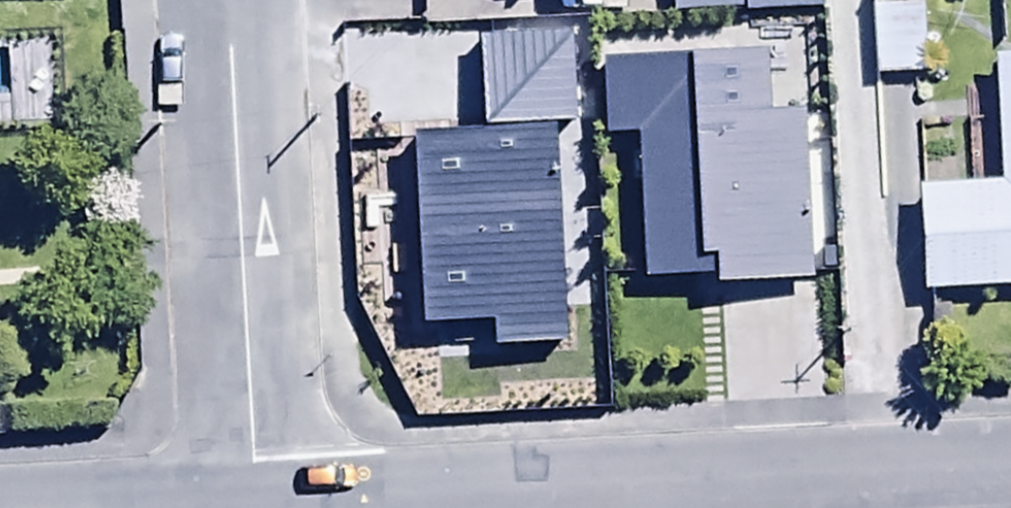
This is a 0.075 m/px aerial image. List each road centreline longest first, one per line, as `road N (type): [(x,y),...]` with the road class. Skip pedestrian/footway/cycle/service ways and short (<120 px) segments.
road 1 (unclassified): [(1010,455),(249,489)]
road 2 (residential): [(224,0),(249,489)]
road 3 (unclassified): [(249,489),(0,502)]

